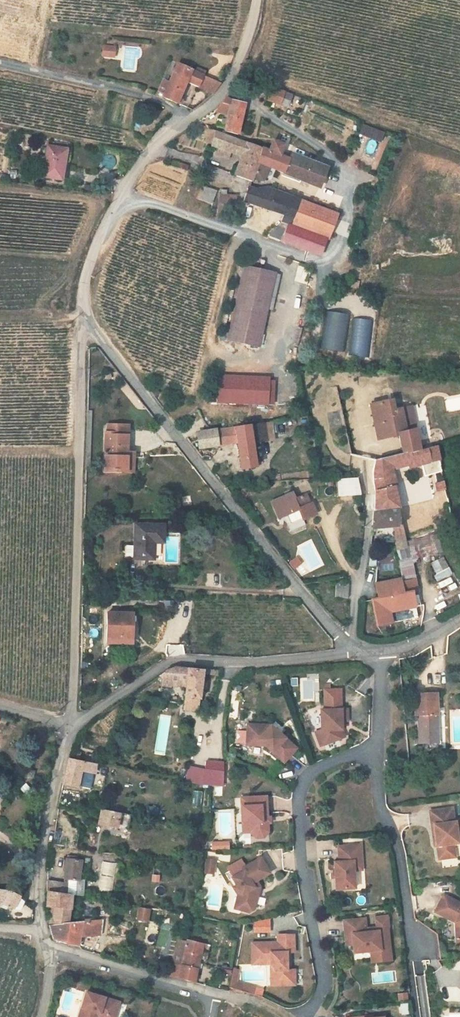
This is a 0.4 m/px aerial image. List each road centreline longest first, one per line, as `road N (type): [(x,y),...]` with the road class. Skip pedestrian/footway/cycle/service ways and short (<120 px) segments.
road 1 (residential): [(230,81),(344,173),(341,237),(326,258),(303,261),(119,198)]
road 2 (residential): [(84,320),(358,650)]
road 3 (residential): [(84,320),(70,725)]
road 4 (residential): [(379,748),(312,772),(301,788),(323,977),(317,1004),(303,1016)]
road 5 (residential): [(70,725),(177,661),(274,662),(358,650)]
road 6 (residential): [(70,725),(40,894),(49,941)]
road 7 (residential): [(379,748),(383,812),(416,945)]
road 8 (residential): [(0,64),(144,97),(187,121)]
road 9 (residential): [(49,941),(215,992)]
road 10 (residential): [(119,198),(85,274),(84,320)]

